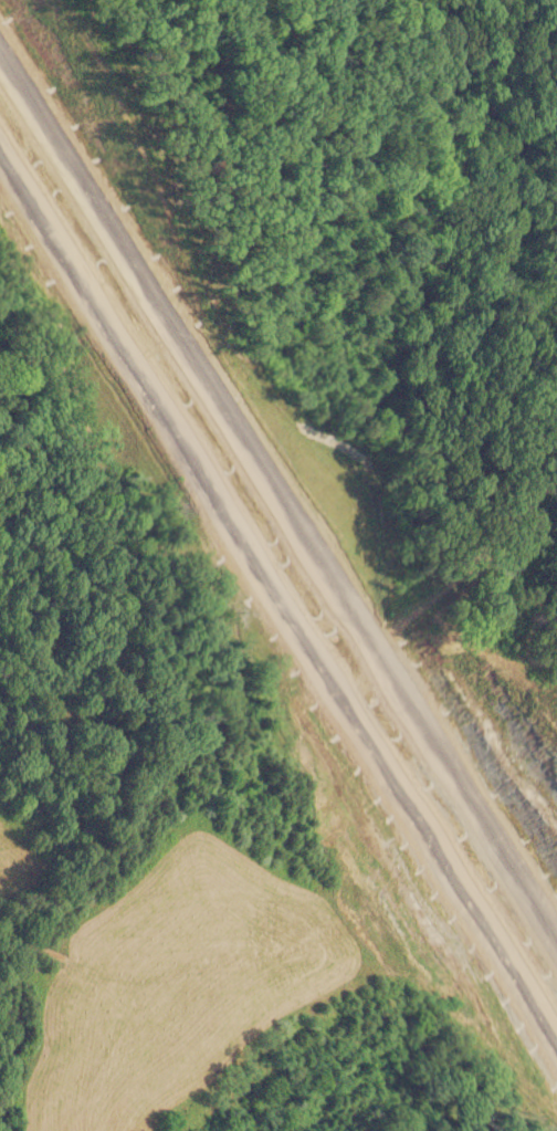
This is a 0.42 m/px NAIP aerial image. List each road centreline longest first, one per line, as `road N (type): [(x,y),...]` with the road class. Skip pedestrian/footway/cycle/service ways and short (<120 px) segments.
road 1 (trunk): [(556,946),(0,49)]
road 2 (trunk): [(0,156),(556,1043)]

